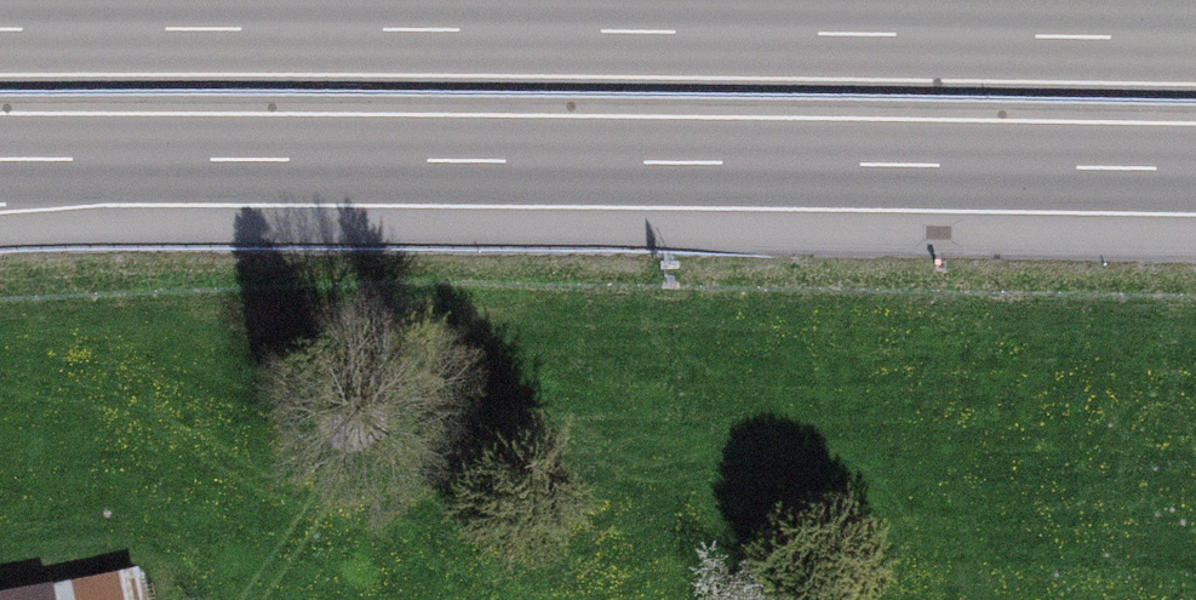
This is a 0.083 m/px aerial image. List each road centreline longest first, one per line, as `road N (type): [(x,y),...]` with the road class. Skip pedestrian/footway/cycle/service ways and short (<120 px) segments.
road 1 (motorway): [(0,161),(1195,170)]
road 2 (motorway): [(1195,36),(0,27)]

